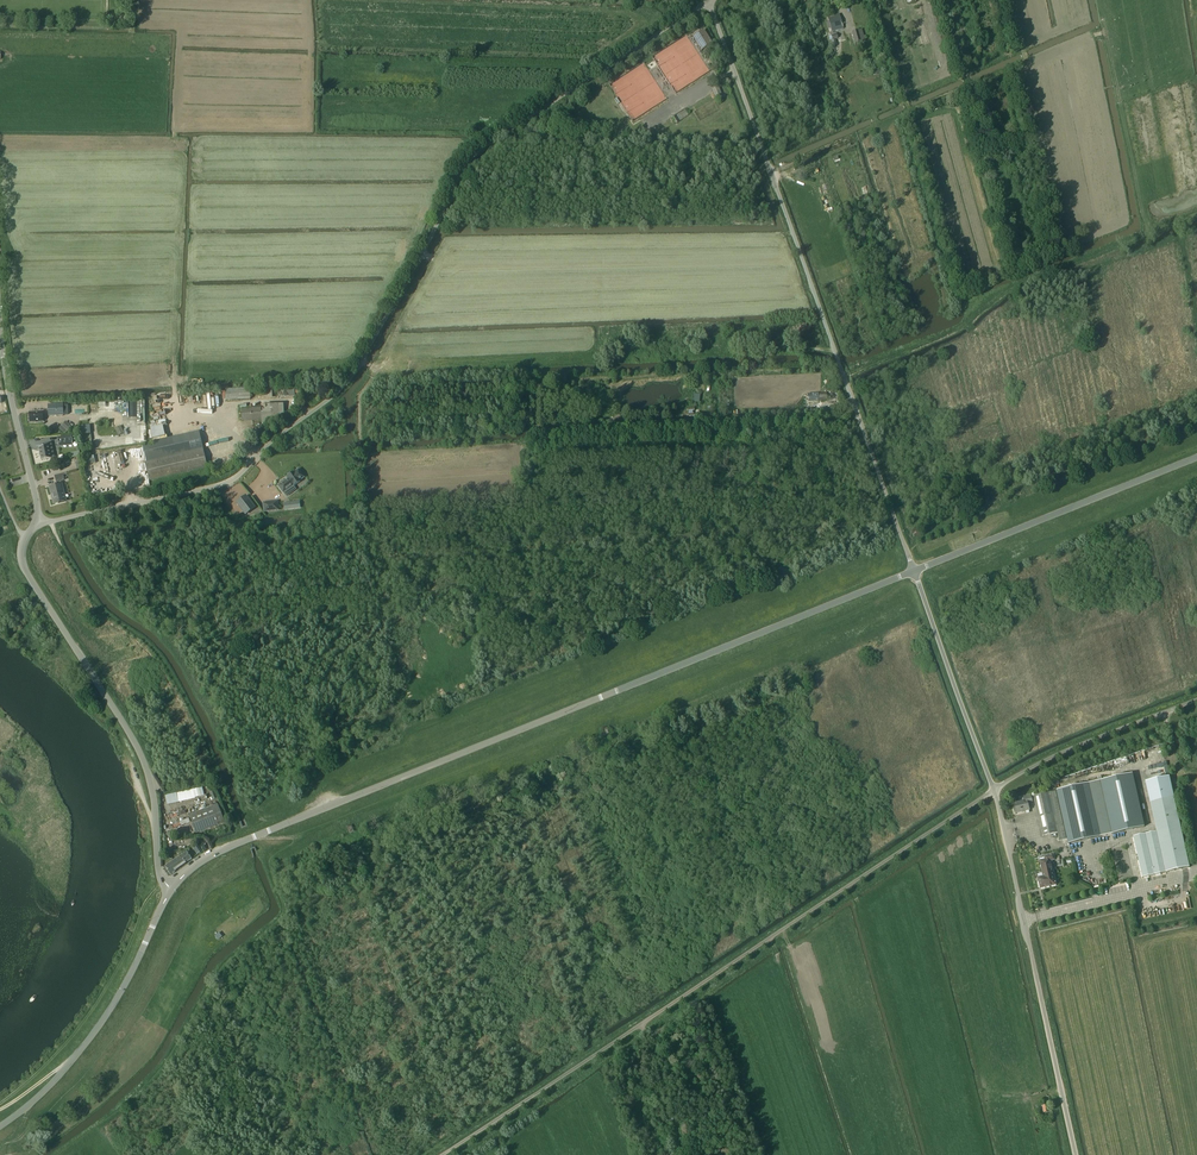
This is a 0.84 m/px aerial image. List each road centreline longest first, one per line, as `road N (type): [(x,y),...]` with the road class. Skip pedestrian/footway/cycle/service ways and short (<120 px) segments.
road 1 (unclassified): [(42,524),(234,480),(365,357),(462,163),(709,2)]
road 2 (tertiary): [(167,891),(222,851),(914,571)]
road 3 (unclassified): [(444,1154),(993,791)]
road 4 (unclassified): [(914,571),(709,2)]
road 5 (unclassified): [(167,891),(143,759),(23,570),(22,541),(42,524)]
road 6 (unclassified): [(1074,1154),(993,791)]
road 7 (track): [(996,264),(957,116),(910,121),(875,0)]
road 8 (tertiary): [(914,571),(1196,458)]
road 9 (tertiary): [(0,1127),(104,1022),(167,891)]
road 10 (unclassified): [(993,791),(914,571)]
road 11 (unclassified): [(993,791),(1055,755),(1196,699)]
road 12 (track): [(1019,284),(974,304),(967,324),(844,374)]
road 13 (unclassified): [(42,524),(0,342)]
road 14 (track): [(985,559),(949,574),(914,571),(881,601),(848,613)]

